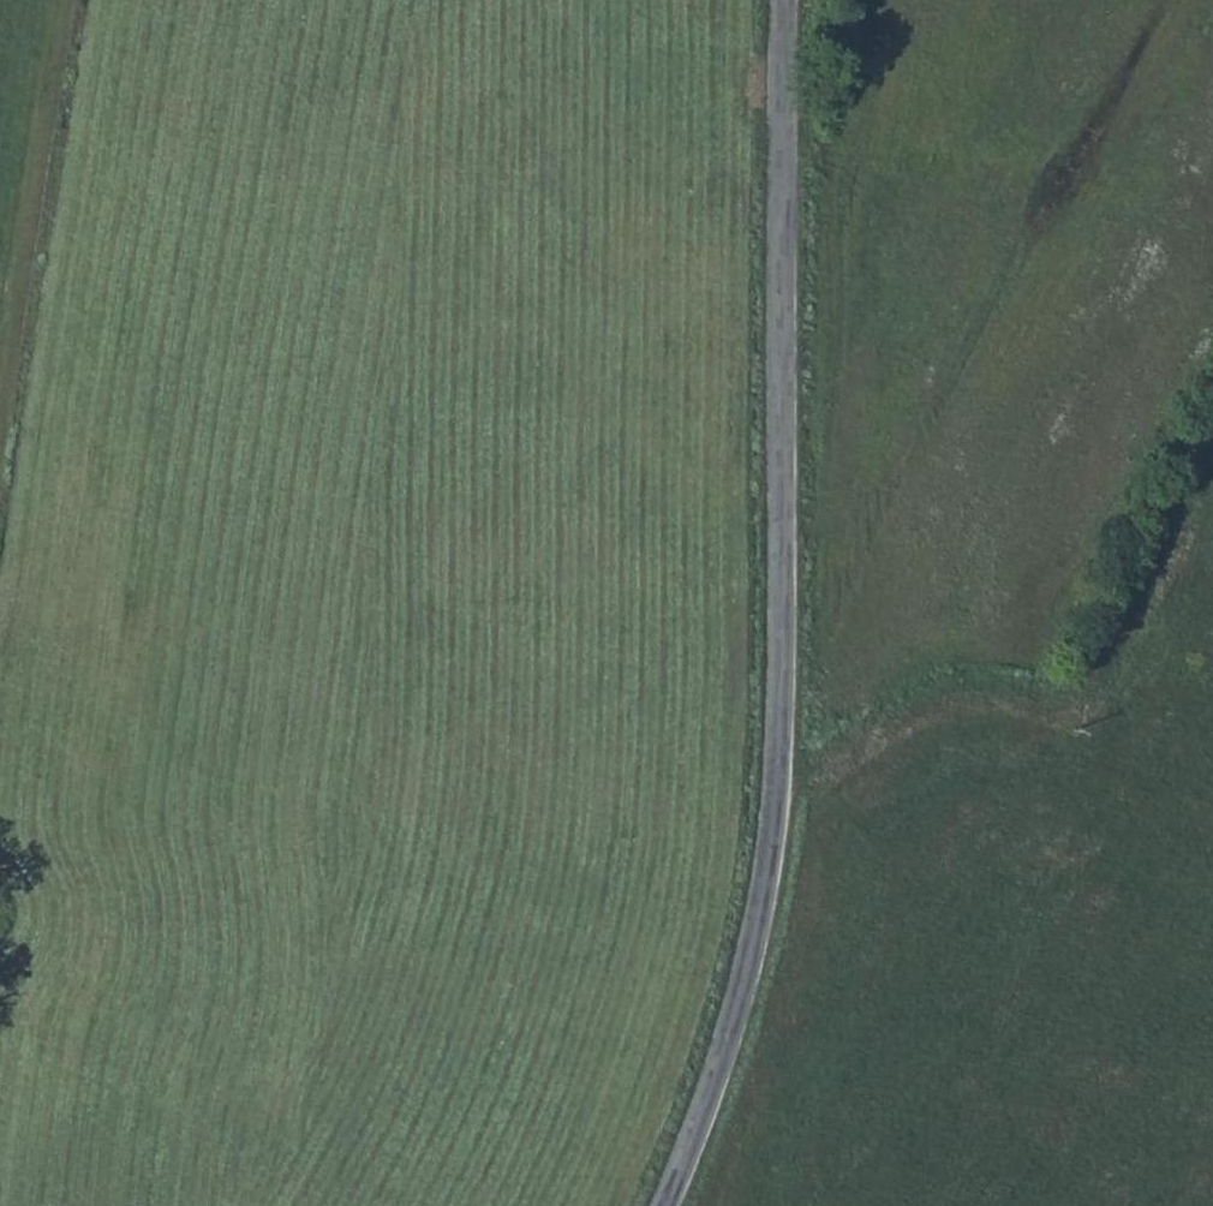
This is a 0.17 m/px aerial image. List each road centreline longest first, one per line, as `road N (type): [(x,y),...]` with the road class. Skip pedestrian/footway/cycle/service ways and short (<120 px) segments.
road 1 (unclassified): [(791,0),(779,750),(743,991),(662,1205)]

